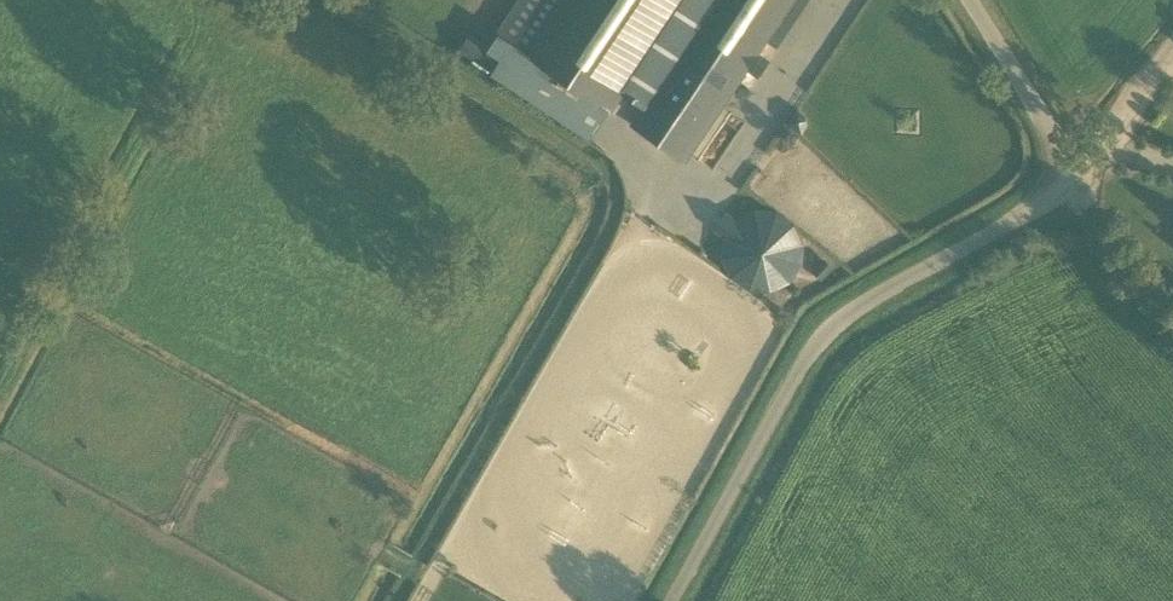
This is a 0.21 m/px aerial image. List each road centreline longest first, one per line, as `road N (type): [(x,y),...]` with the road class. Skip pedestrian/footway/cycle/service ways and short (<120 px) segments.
road 1 (unclassified): [(679,600),(816,360),(850,317),(1045,198),(1070,162),(971,0)]
road 2 (track): [(1070,162),(1119,138),(1172,66)]

